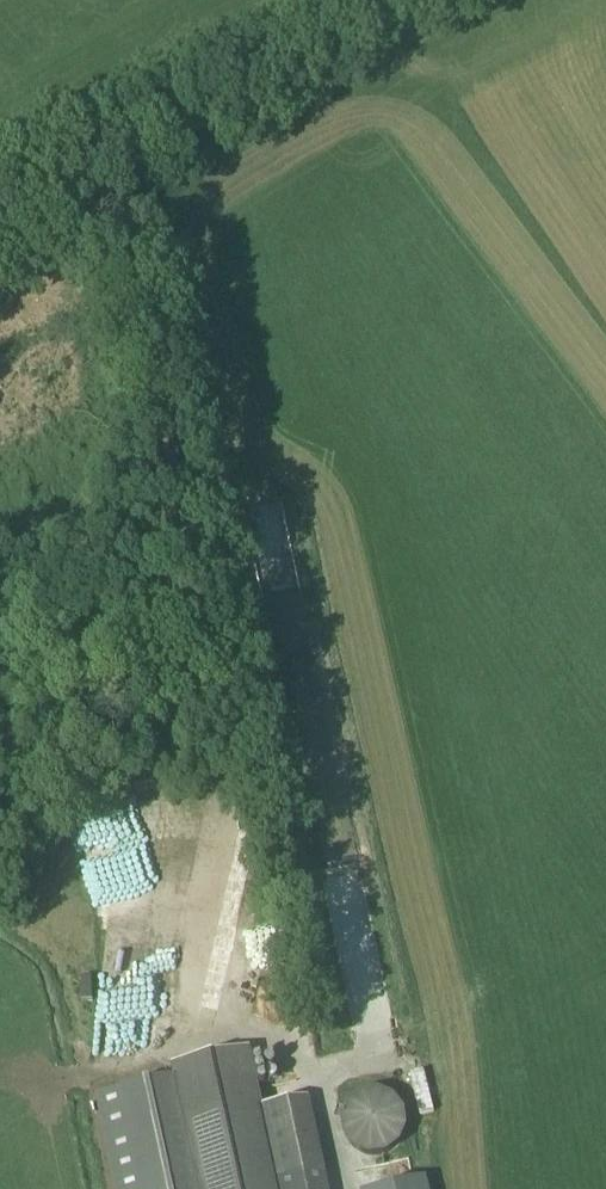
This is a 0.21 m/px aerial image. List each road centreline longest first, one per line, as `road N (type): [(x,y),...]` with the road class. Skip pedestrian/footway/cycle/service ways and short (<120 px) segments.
road 1 (track): [(123,160),(268,908)]
road 2 (track): [(0,230),(398,0)]

